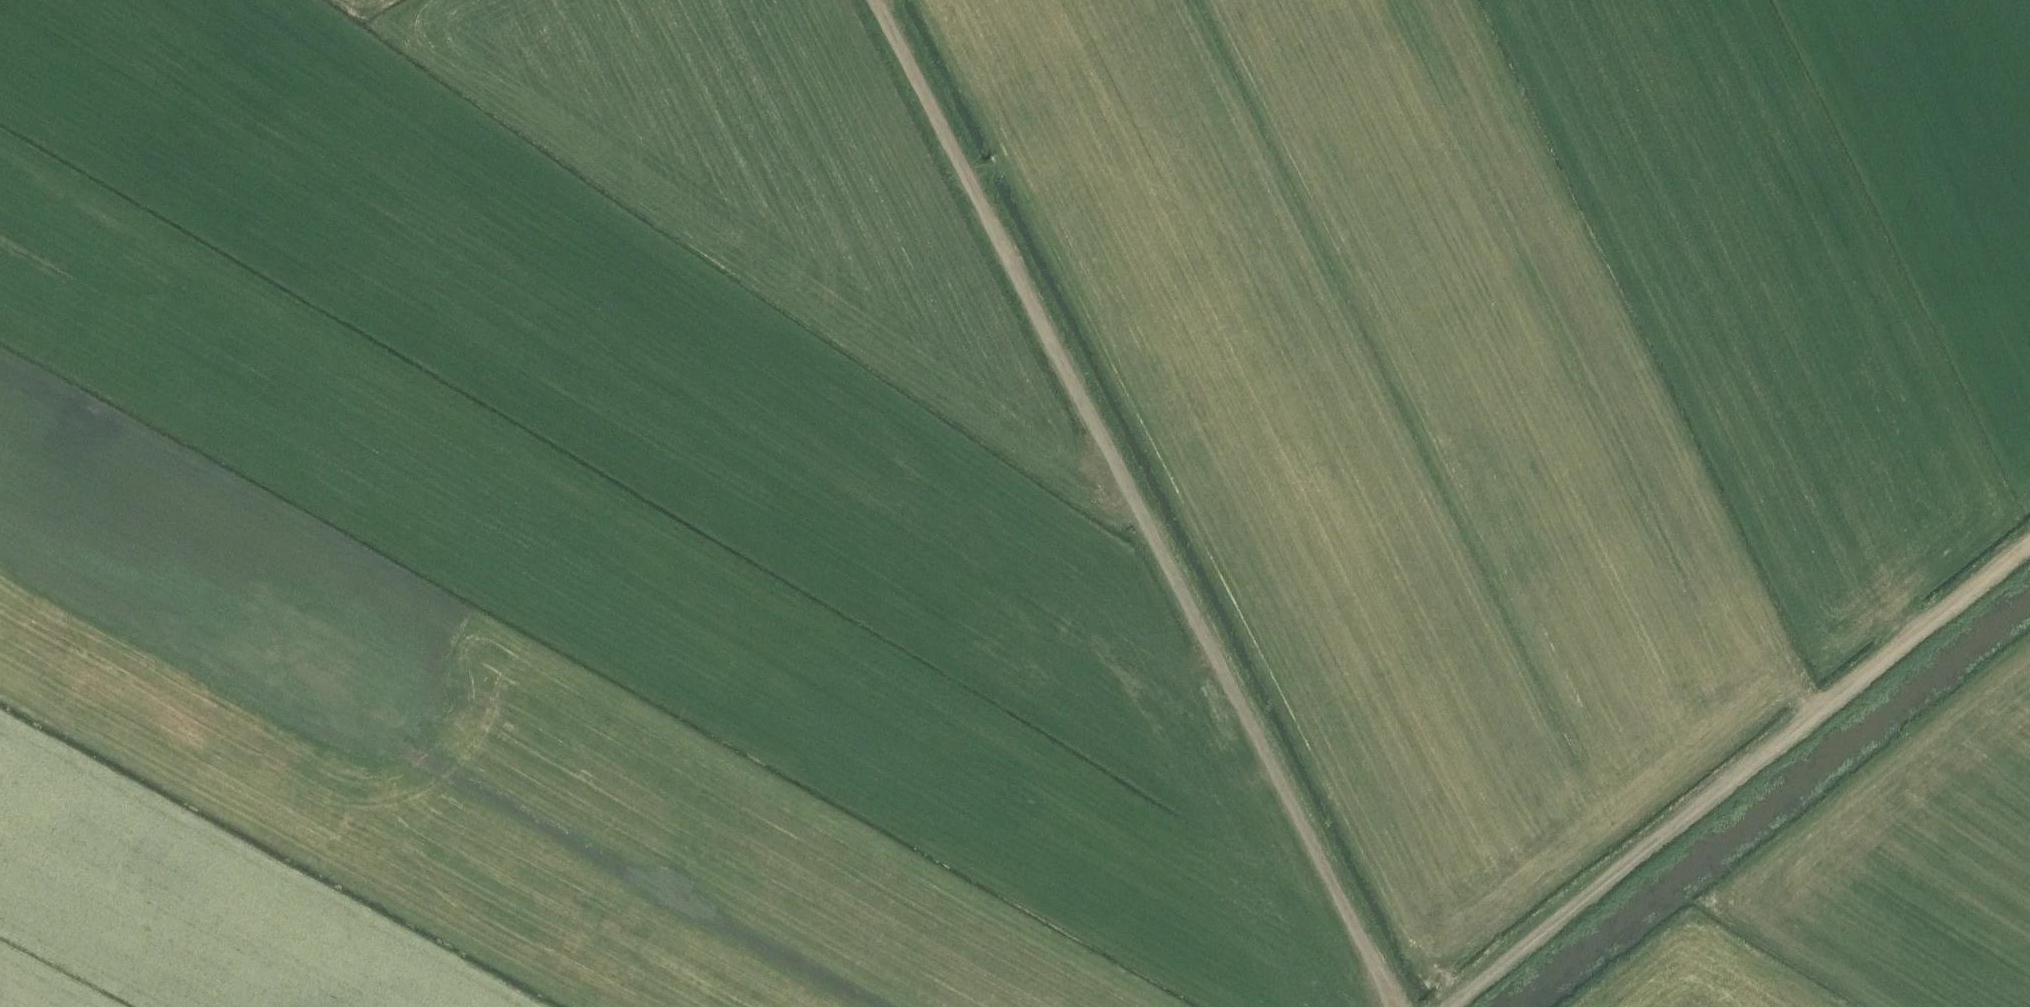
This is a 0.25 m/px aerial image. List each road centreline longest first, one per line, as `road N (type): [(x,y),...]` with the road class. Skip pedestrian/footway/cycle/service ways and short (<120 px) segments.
road 1 (track): [(1399,1006),(877,0)]
road 2 (track): [(1446,1006),(2029,542)]

